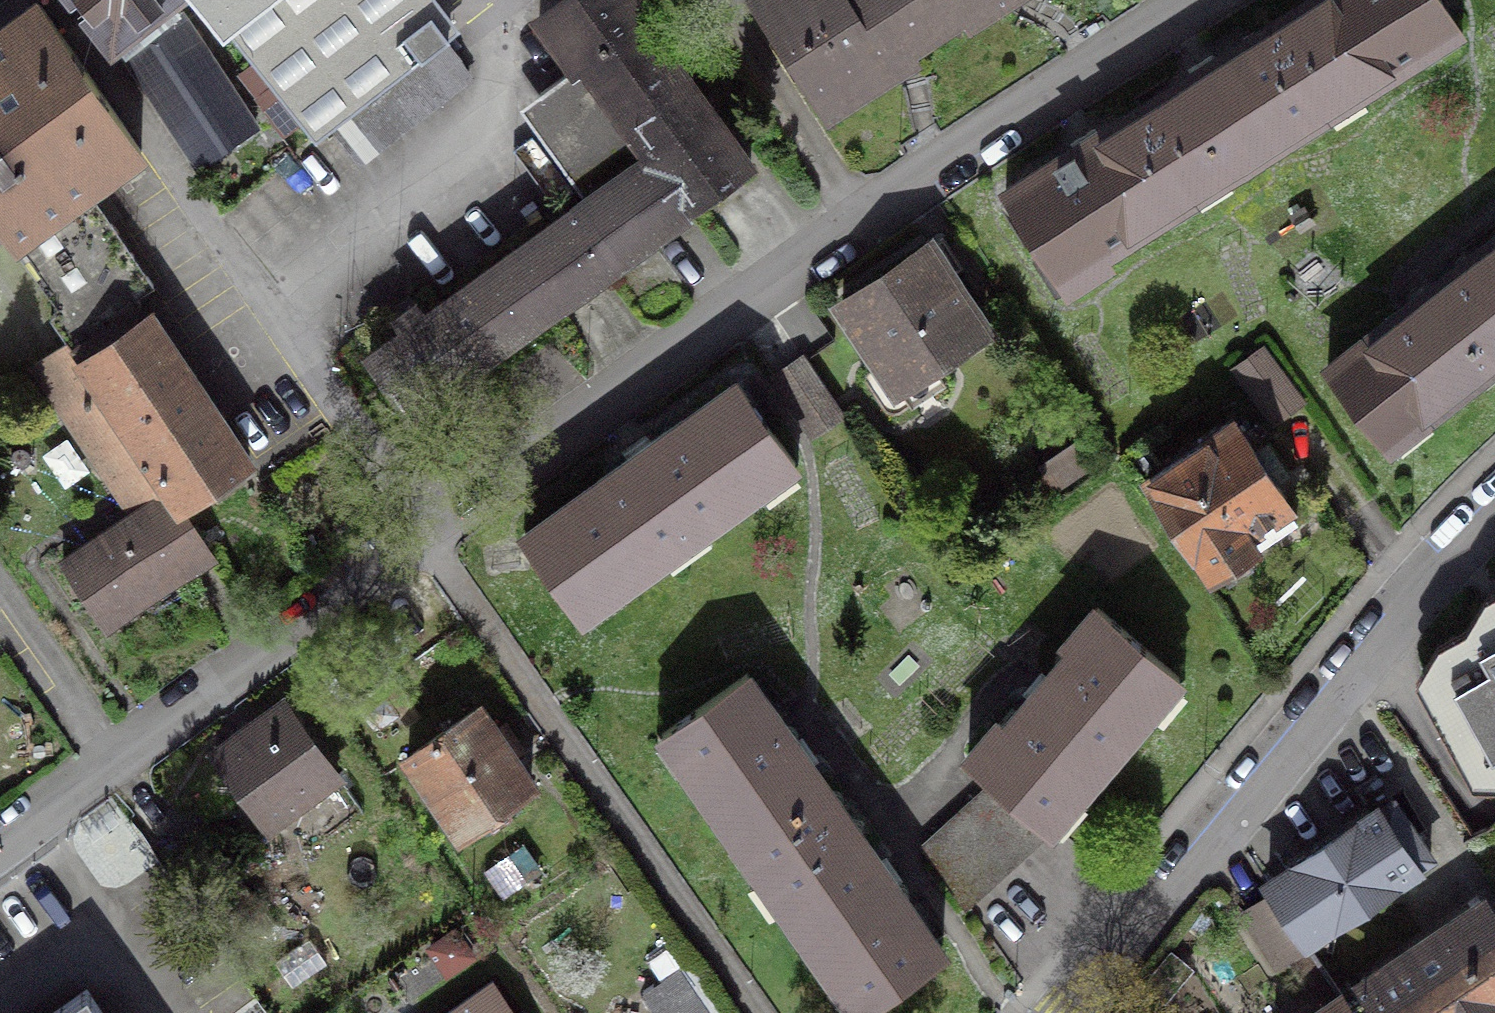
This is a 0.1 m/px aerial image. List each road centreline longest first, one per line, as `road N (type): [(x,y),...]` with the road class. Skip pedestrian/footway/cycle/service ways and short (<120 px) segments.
road 1 (residential): [(0,841),(640,378),(1191,0)]
road 2 (residential): [(1072,1012),(1494,508)]

